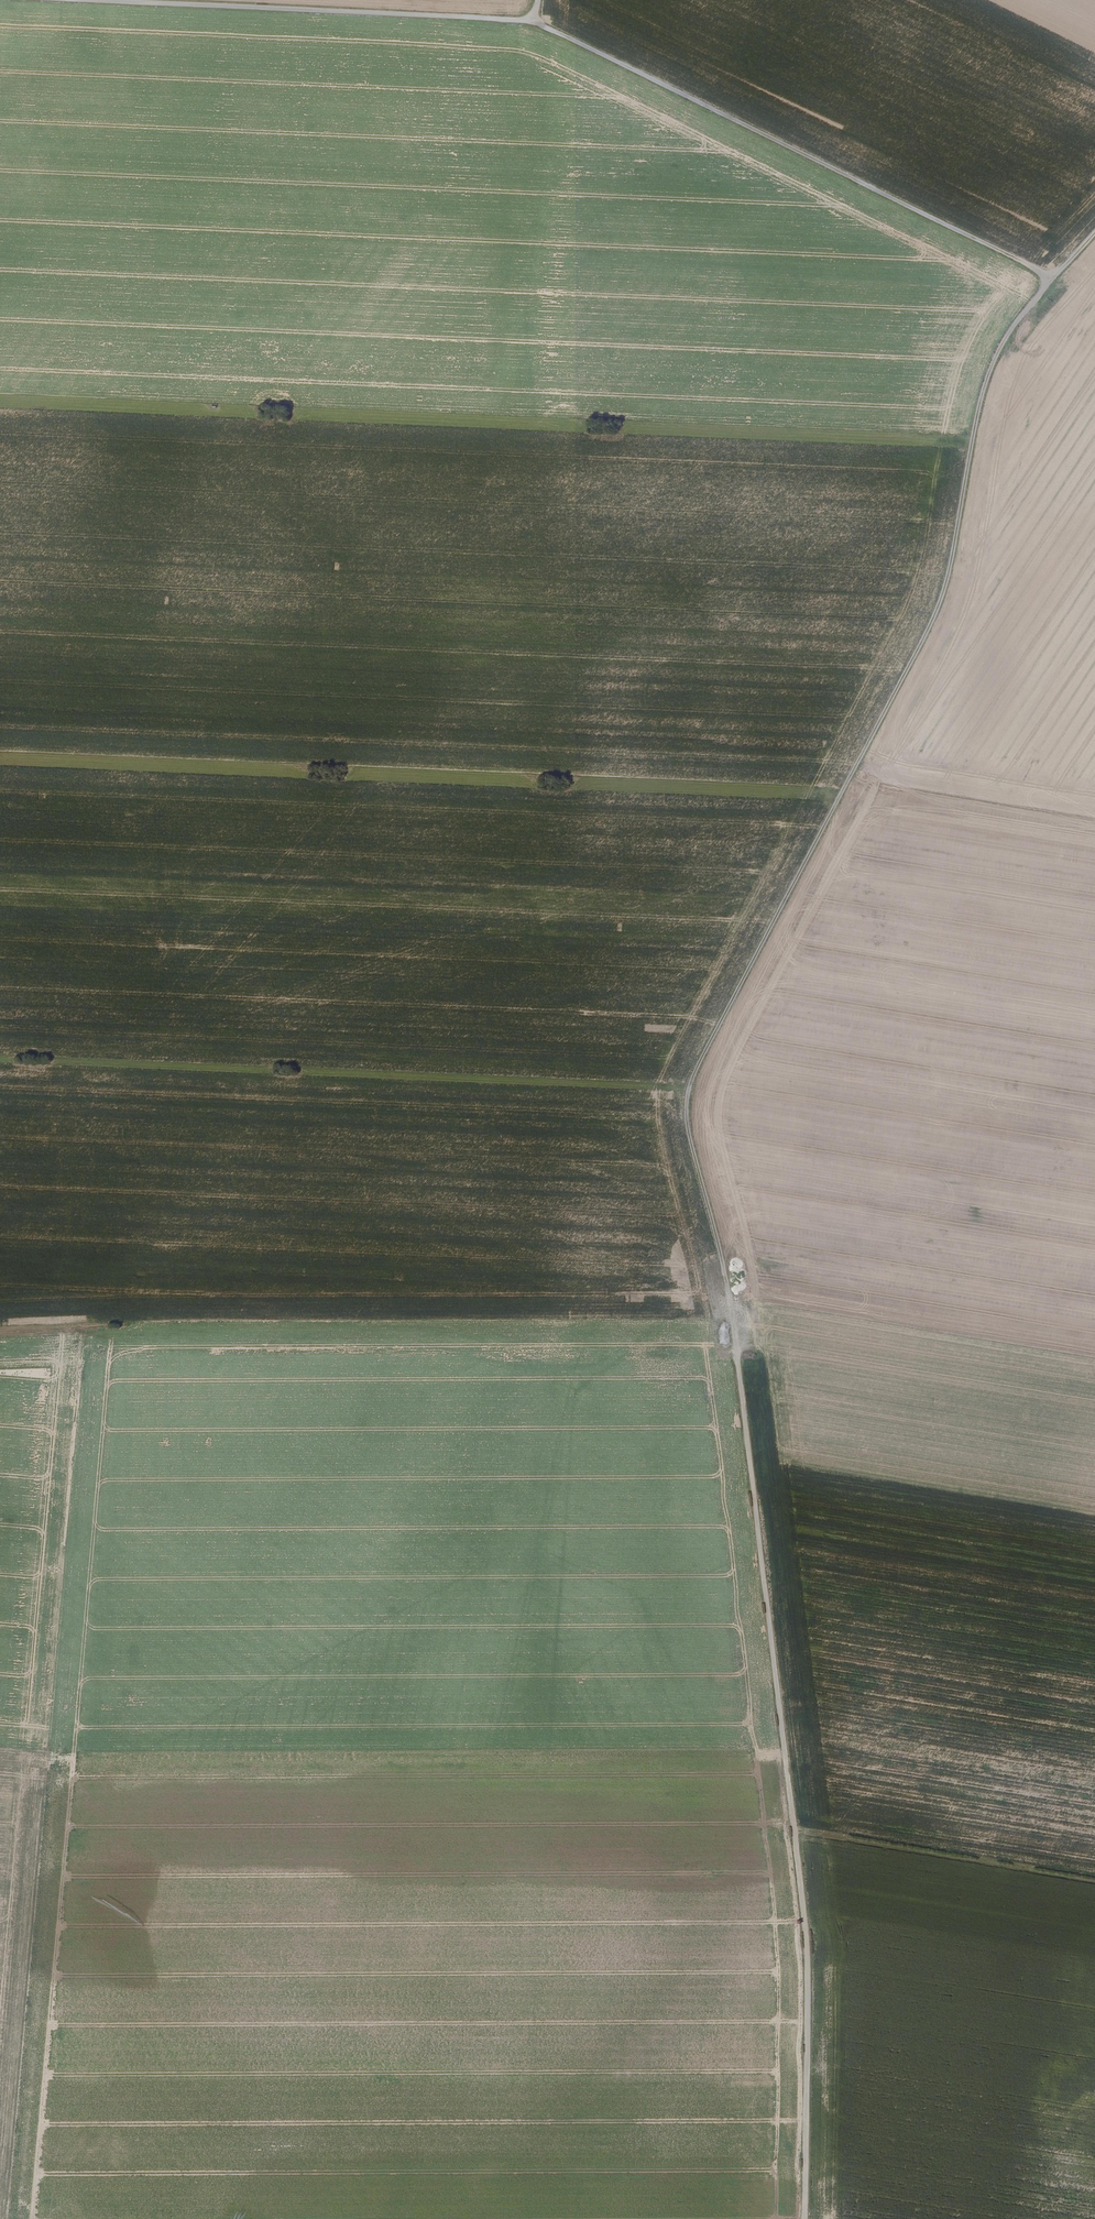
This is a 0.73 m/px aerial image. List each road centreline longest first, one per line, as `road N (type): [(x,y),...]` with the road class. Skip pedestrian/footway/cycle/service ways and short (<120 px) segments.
road 1 (track): [(806,2218),(809,1962),(796,1828),(731,1303),(686,1099),(941,601),(991,369),(1045,283),(1038,270),(532,21)]
road 2 (track): [(87,0),(532,21)]

